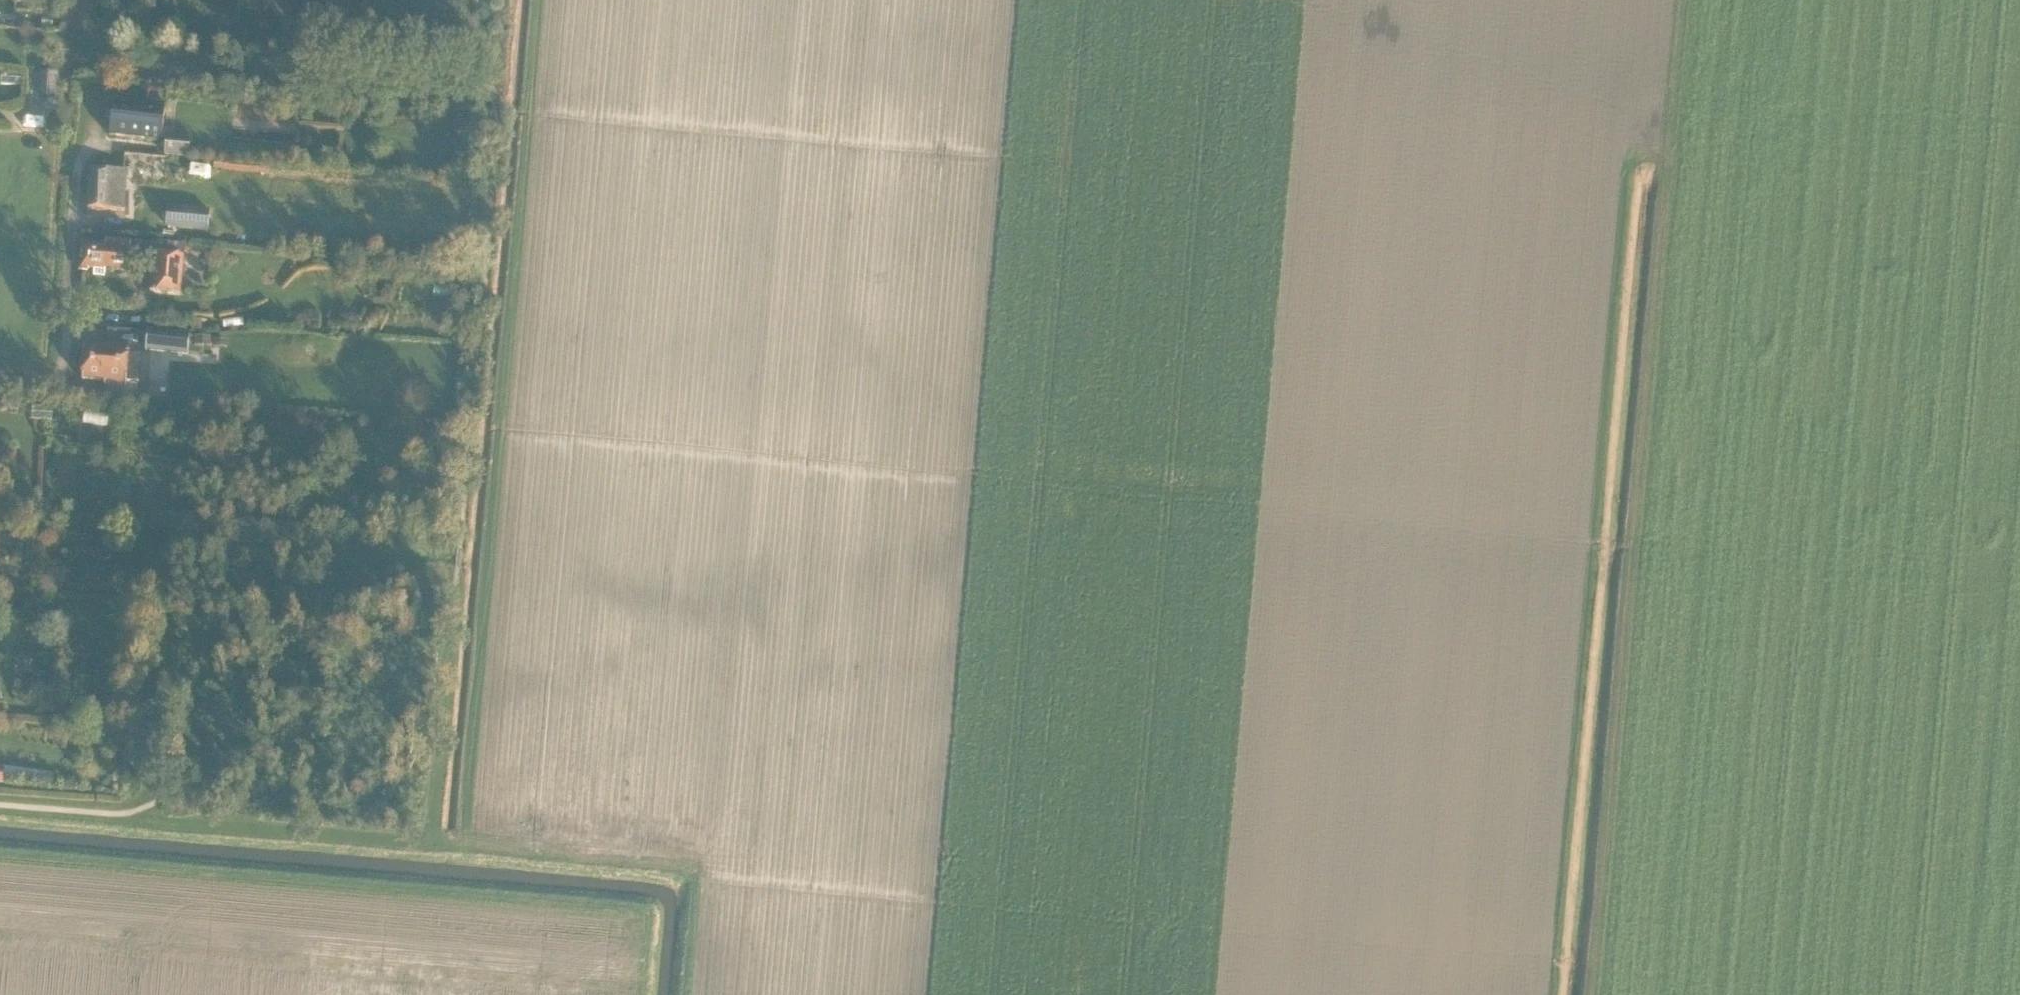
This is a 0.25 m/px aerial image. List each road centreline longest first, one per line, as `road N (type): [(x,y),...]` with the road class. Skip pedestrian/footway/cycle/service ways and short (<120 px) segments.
road 1 (residential): [(0,381),(44,384),(66,370),(76,171)]

